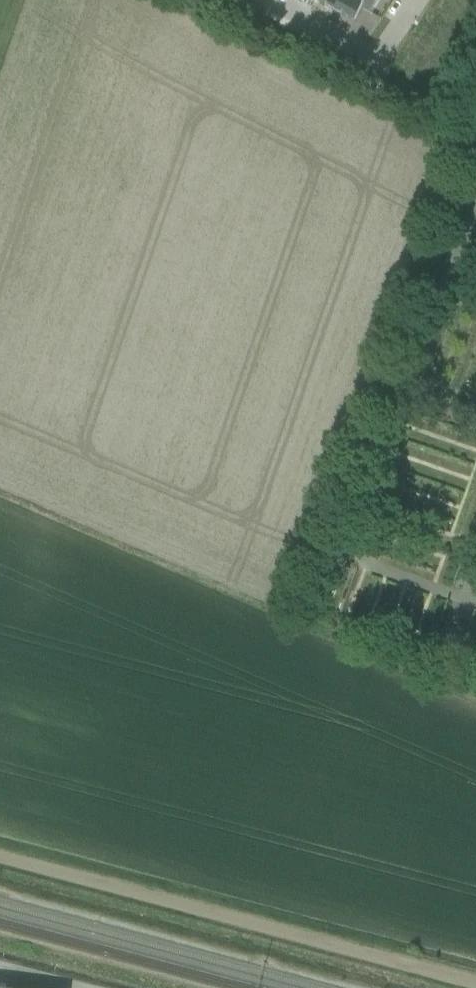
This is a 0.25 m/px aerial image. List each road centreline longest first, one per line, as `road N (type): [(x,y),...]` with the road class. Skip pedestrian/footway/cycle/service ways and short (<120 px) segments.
road 1 (track): [(475,982),(0,854)]
road 2 (residential): [(418,0),(377,62),(265,0)]

